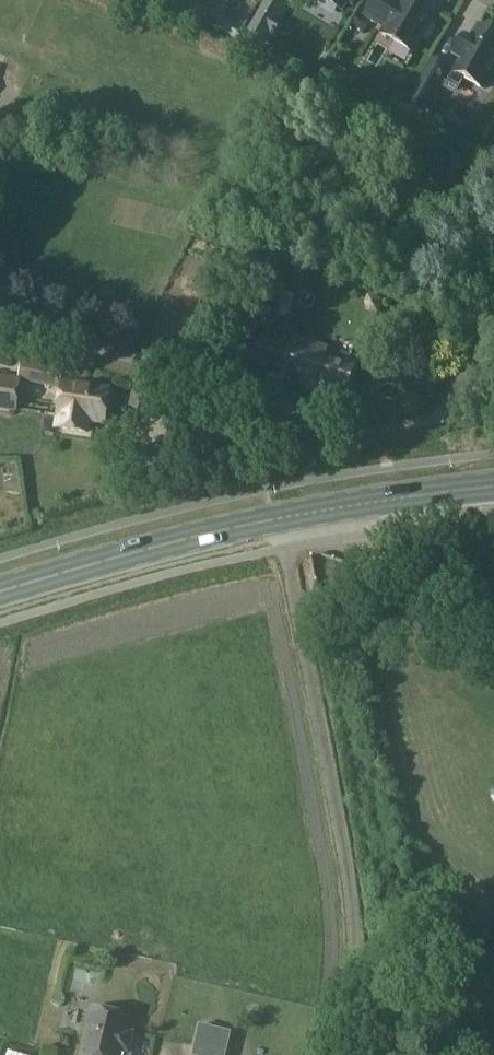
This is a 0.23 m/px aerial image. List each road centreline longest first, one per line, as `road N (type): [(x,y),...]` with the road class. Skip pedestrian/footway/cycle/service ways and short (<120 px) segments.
road 1 (primary): [(0,593),(110,559),(362,504),(493,487)]
road 2 (unclassified): [(372,432),(0,316)]

